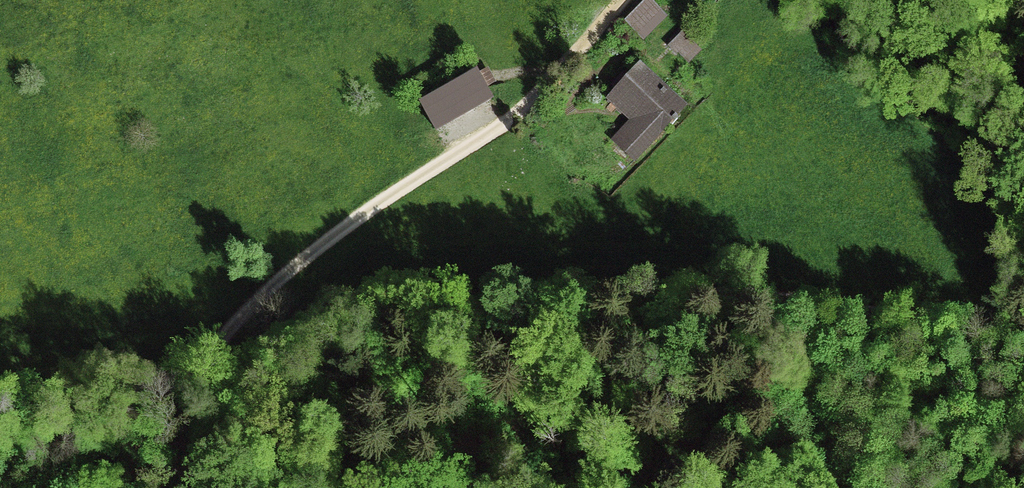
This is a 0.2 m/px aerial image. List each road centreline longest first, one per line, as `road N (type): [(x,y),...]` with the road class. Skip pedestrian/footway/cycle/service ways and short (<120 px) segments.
road 1 (track): [(1023,336),(814,298),(643,291),(367,320),(174,388)]
road 2 (track): [(174,388),(318,259),(529,112),(630,0)]
road 3 (track): [(0,396),(95,408),(174,388)]

